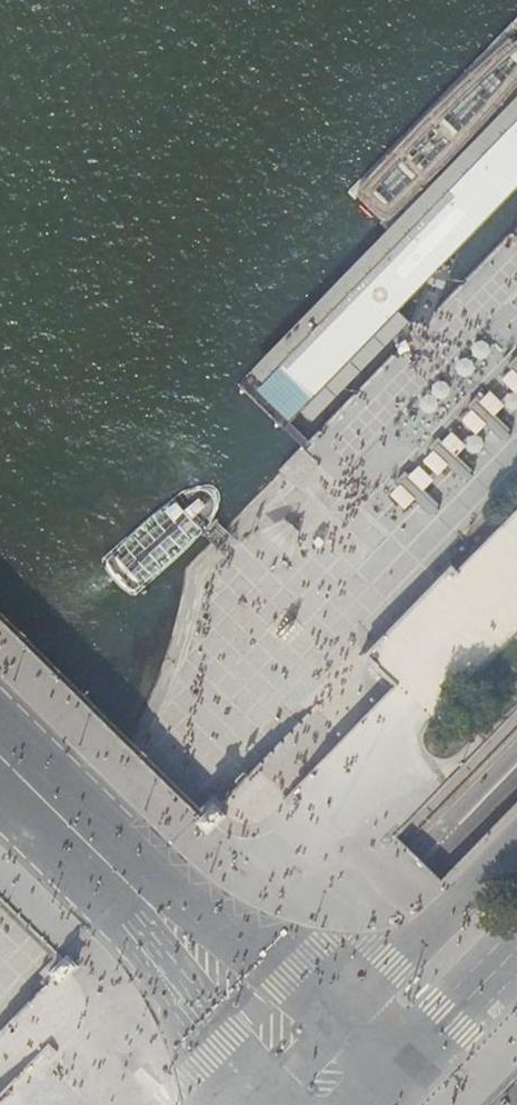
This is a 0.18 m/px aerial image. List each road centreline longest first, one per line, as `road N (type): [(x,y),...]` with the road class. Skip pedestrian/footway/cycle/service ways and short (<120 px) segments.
road 1 (primary): [(516,777),(201,1104)]
road 2 (unclassified): [(516,841),(258,1104)]
road 3 (primary): [(360,1104),(516,942)]

